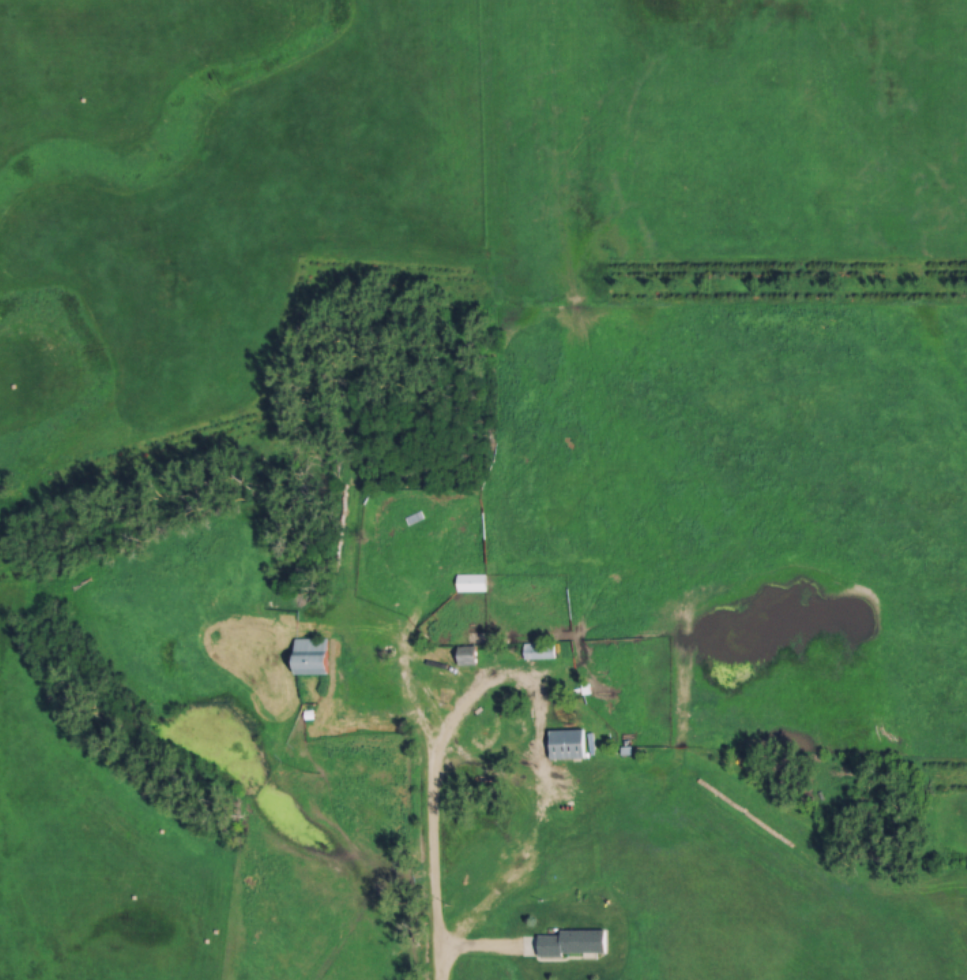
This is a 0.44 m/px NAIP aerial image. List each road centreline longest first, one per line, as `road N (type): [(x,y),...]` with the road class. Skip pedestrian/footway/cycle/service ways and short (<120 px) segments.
road 1 (residential): [(439,979),(434,718)]

